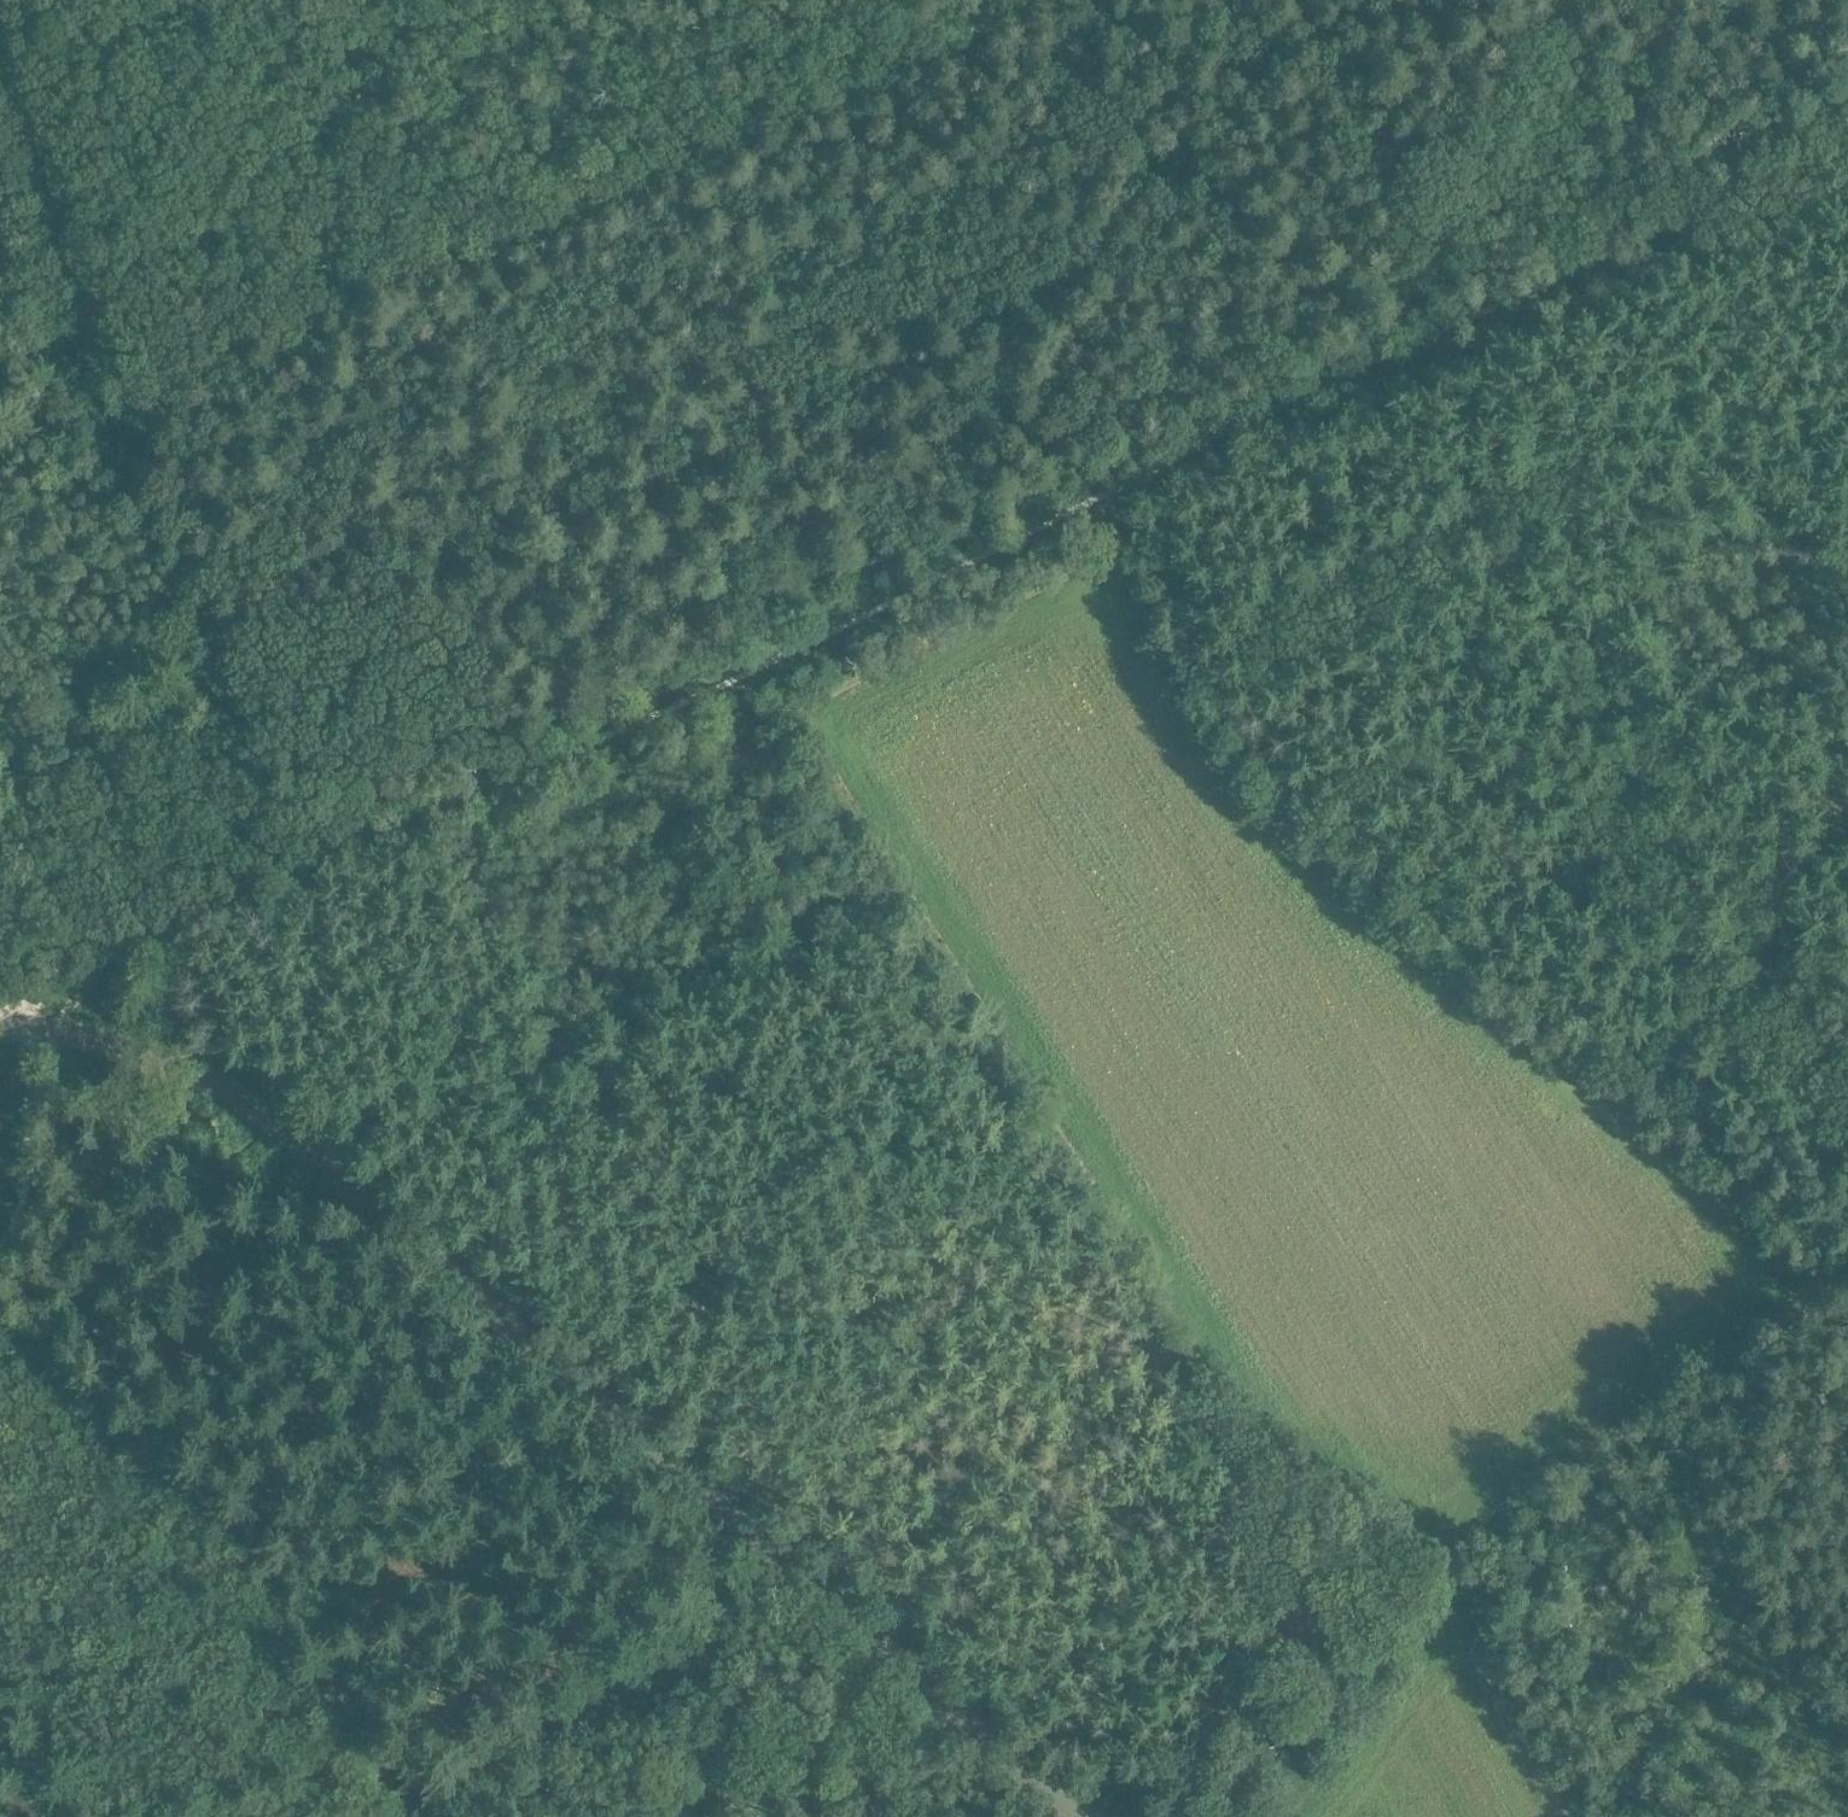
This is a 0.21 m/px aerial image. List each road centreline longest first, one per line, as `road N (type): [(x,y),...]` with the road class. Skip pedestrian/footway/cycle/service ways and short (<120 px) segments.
road 1 (unclassified): [(1075,1816),(769,1526),(541,1326),(232,1099),(130,1047),(0,1021)]

